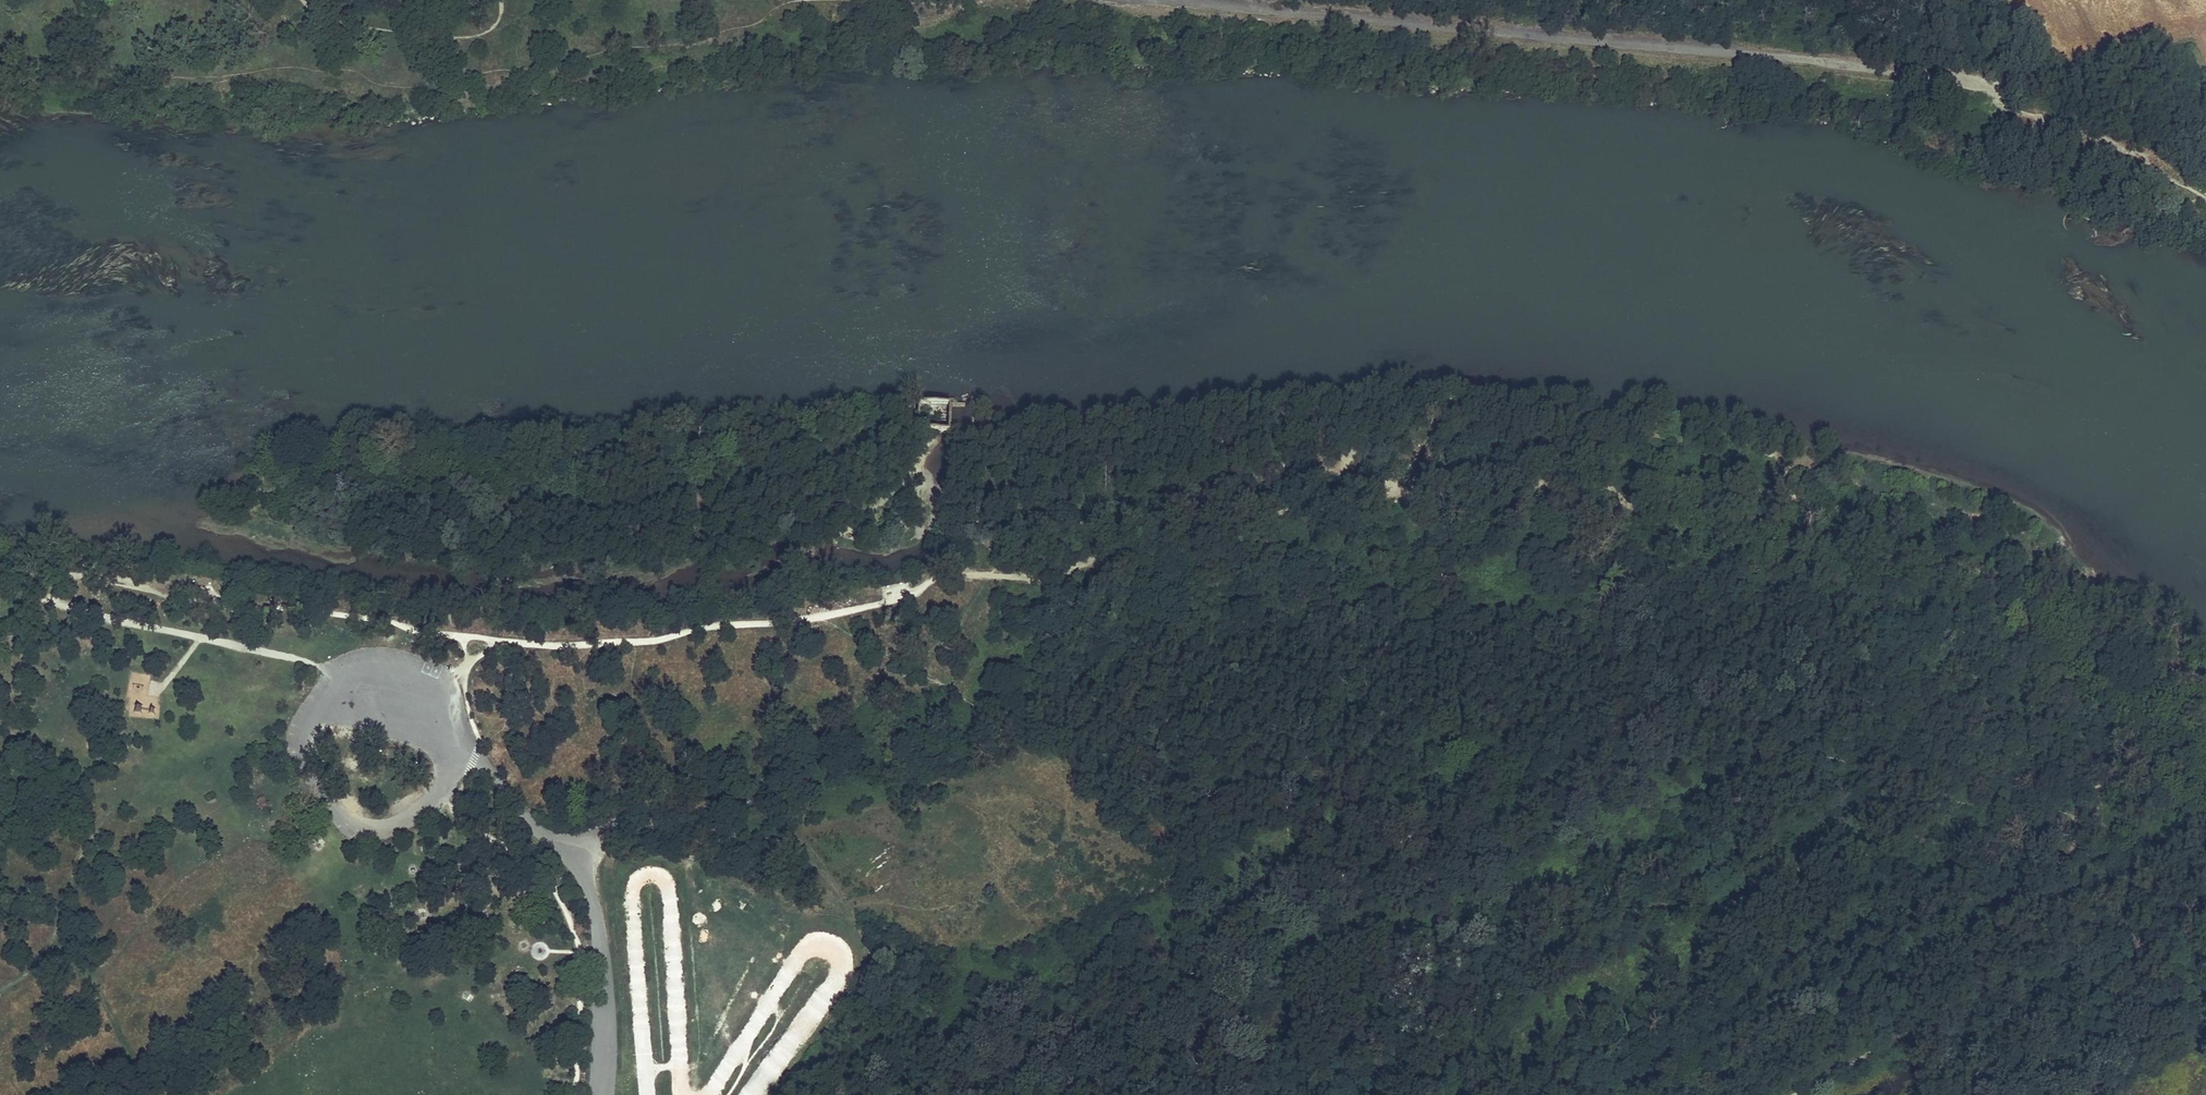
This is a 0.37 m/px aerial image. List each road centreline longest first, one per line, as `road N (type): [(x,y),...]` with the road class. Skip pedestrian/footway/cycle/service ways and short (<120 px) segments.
road 1 (unclassified): [(1178,0),(2024,86)]

